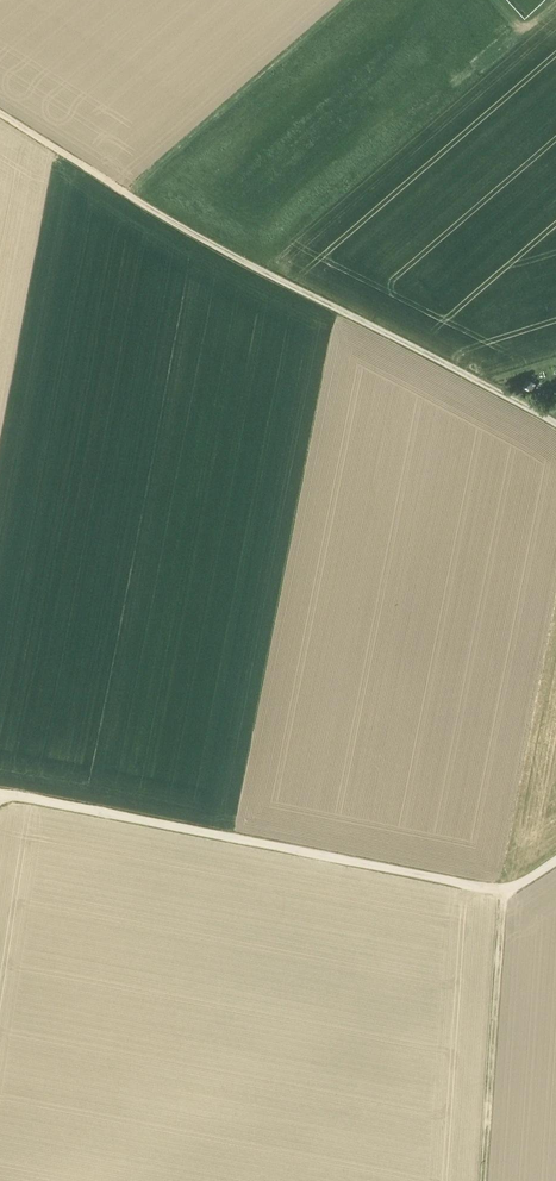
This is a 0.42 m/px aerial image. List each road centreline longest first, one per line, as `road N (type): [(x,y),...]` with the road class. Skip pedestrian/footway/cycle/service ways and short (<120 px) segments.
road 1 (track): [(0,791),(505,892),(485,1180)]
road 2 (track): [(0,110),(229,253),(555,425)]

